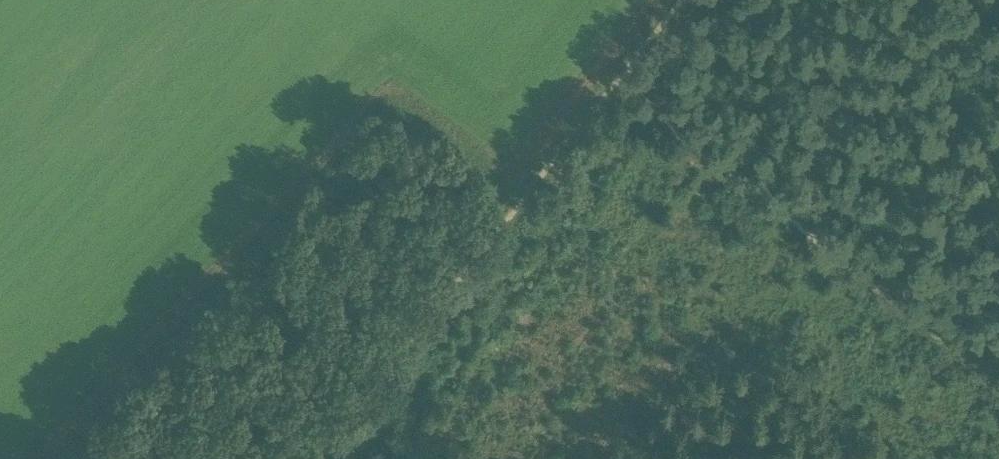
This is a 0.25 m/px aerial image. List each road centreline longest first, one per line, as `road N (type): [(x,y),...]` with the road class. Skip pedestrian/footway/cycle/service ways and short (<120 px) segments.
road 1 (track): [(613,79),(998,380)]

